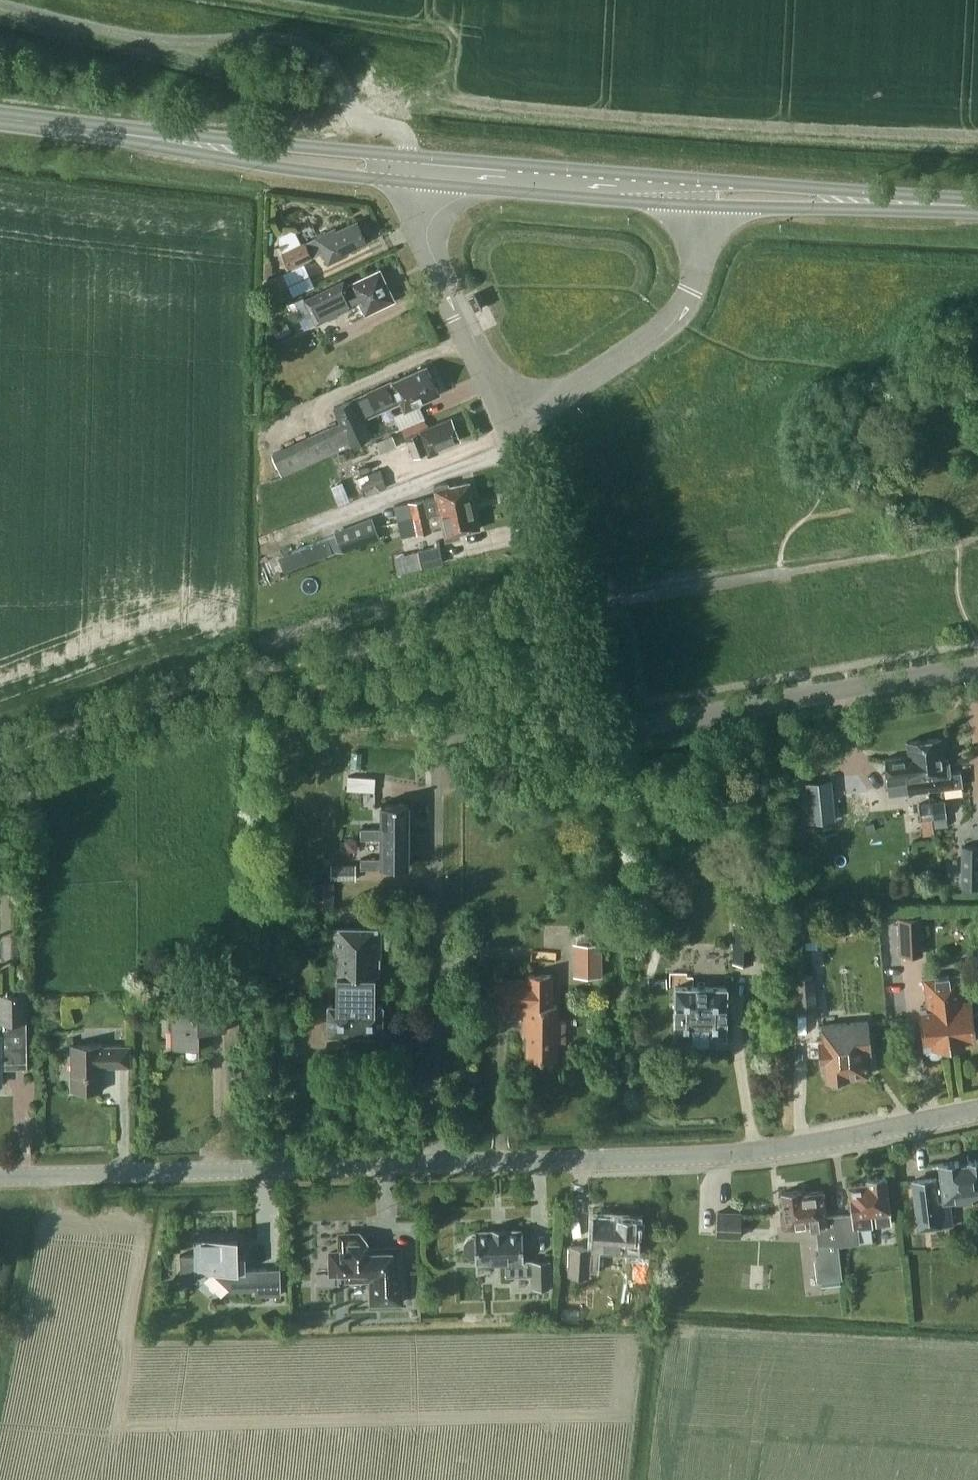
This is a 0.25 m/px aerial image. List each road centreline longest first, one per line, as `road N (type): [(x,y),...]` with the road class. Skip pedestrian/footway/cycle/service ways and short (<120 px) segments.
road 1 (tertiary): [(433,1164),(726,1155),(977,1110)]
road 2 (tertiary): [(433,1164),(0,1172)]
road 3 (primary): [(413,169),(0,117)]
road 4 (residential): [(569,712),(621,728),(977,664)]
road 5 (residential): [(433,1164),(434,788)]
road 6 (residential): [(505,418),(571,386),(675,316),(692,289),(706,191)]
road 7 (residential): [(569,712),(557,681),(576,579),(505,418)]
road 8 (primary): [(706,191),(413,169)]
road 9 (primary): [(706,191),(977,206)]
road 10 (residential): [(505,418),(419,241),(413,169)]

